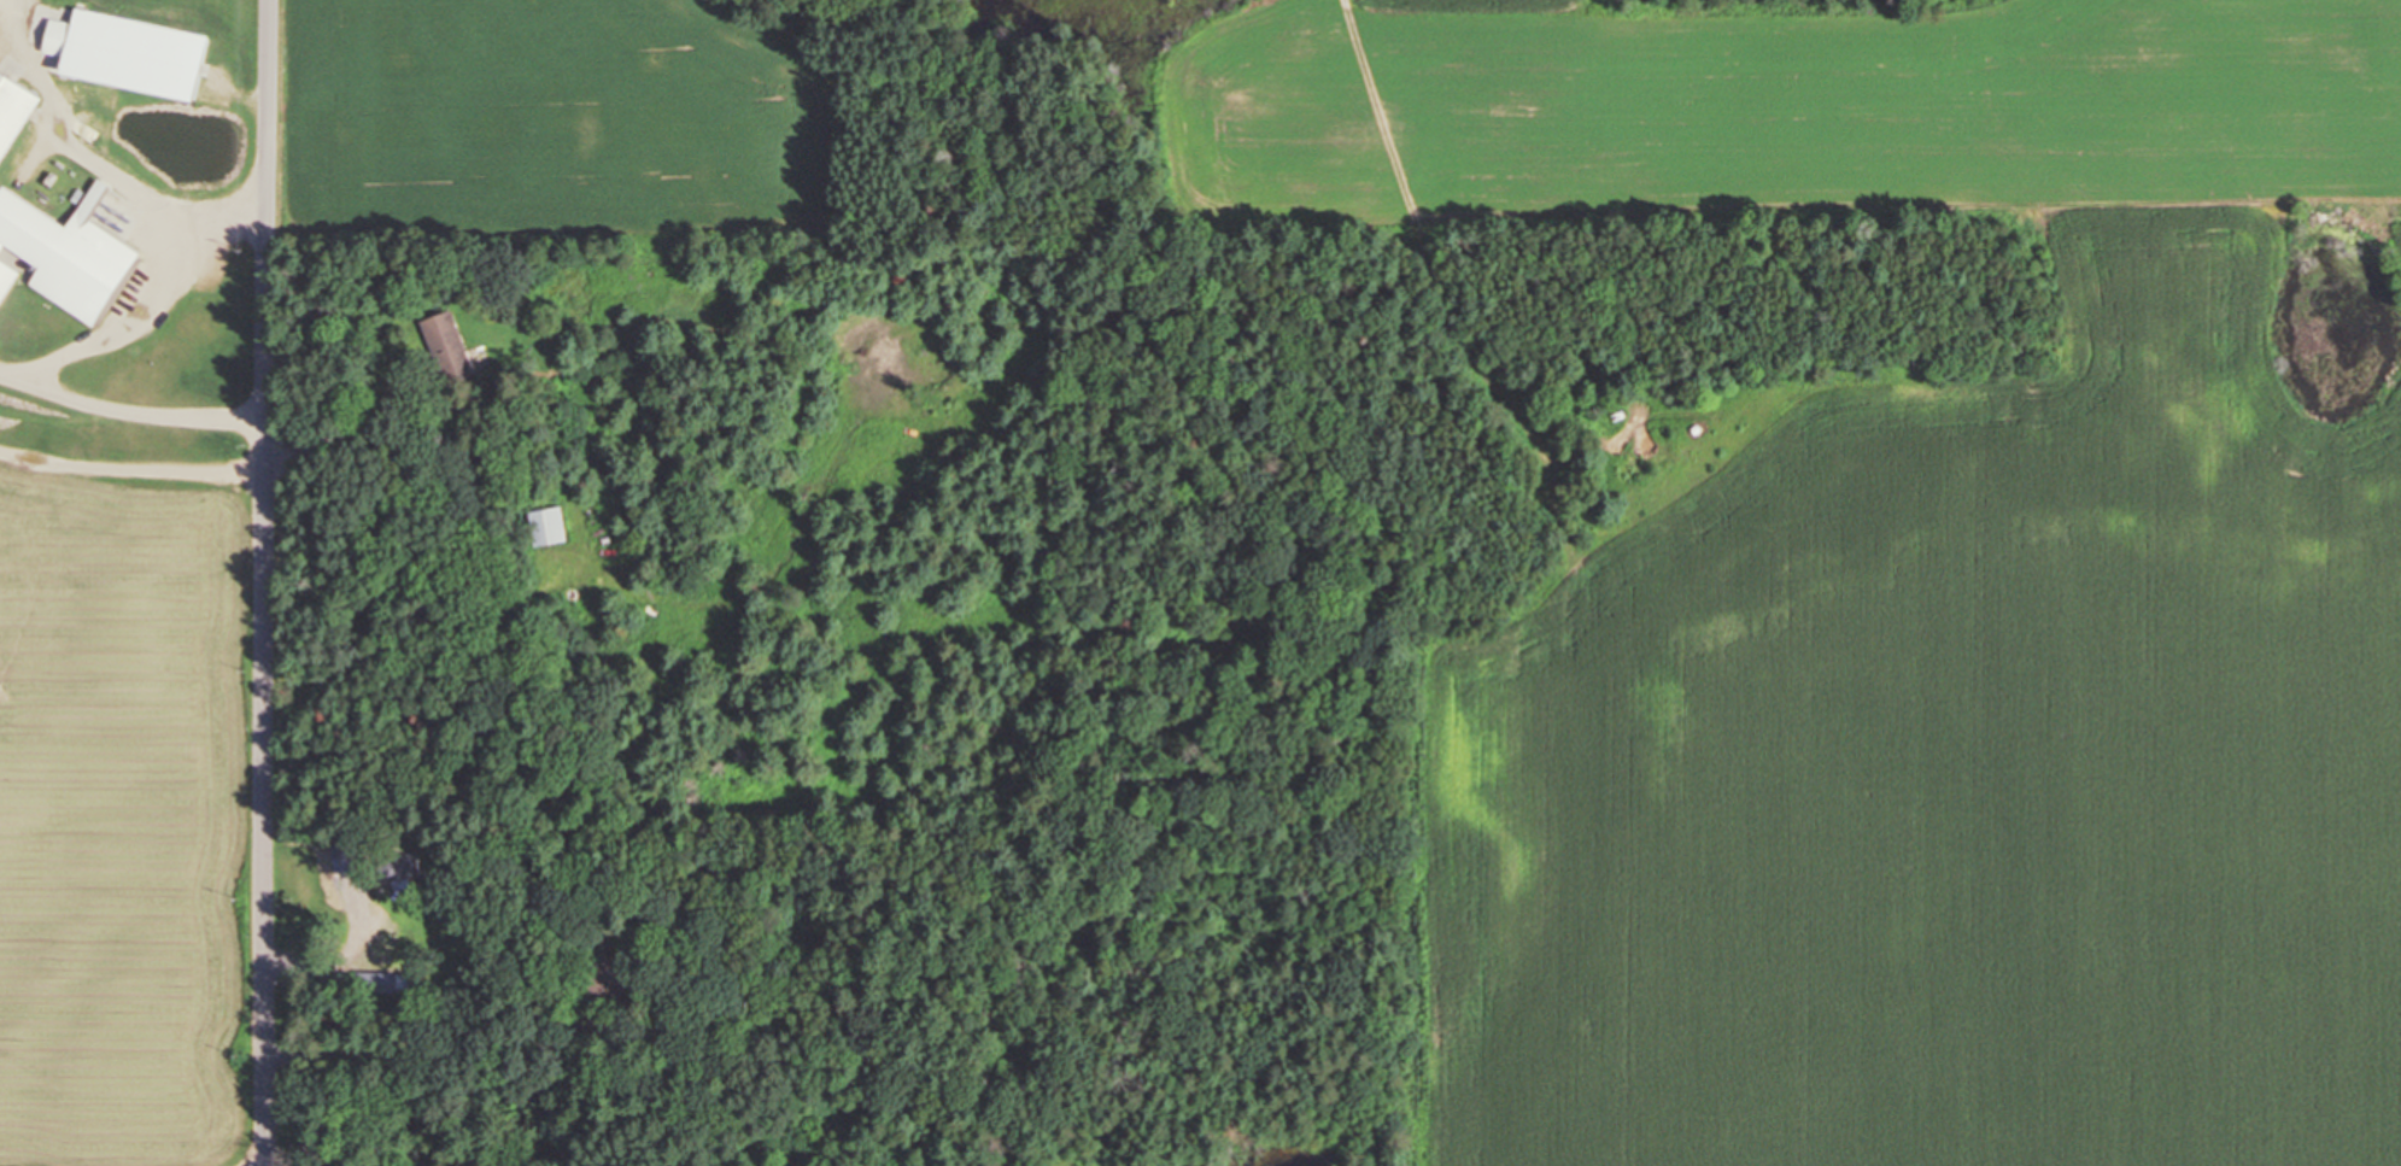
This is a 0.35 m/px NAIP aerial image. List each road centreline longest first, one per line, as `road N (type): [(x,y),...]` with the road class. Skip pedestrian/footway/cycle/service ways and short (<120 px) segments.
road 1 (residential): [(266,1165),(270,0)]

